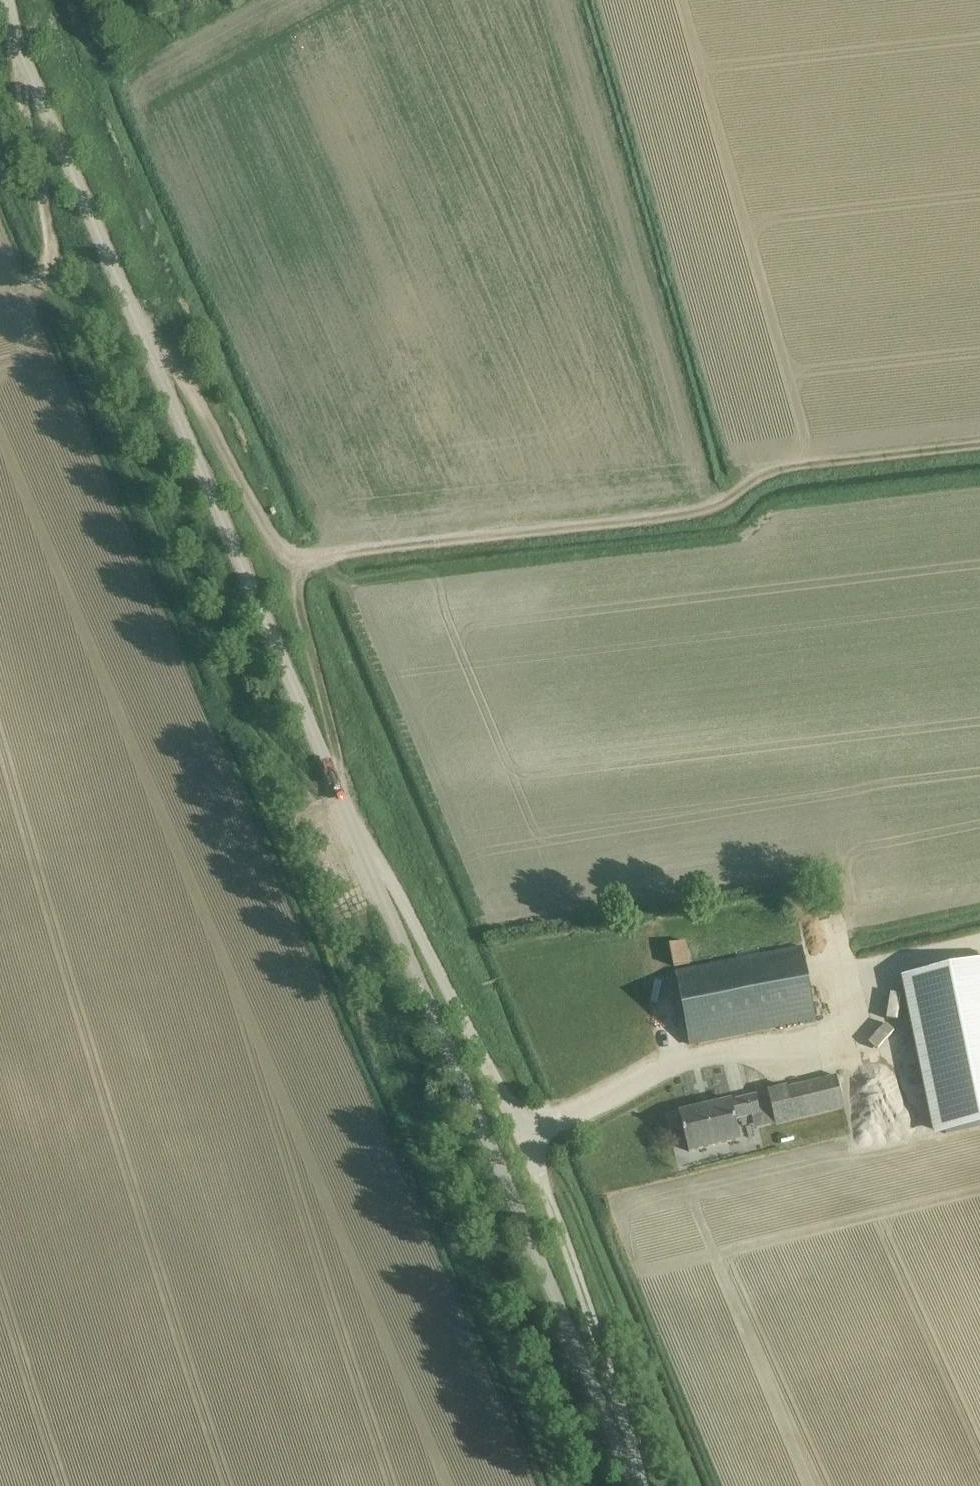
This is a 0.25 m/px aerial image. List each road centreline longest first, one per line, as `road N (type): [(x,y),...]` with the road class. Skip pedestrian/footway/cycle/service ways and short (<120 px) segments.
road 1 (unclassified): [(637,1485),(6,0)]

